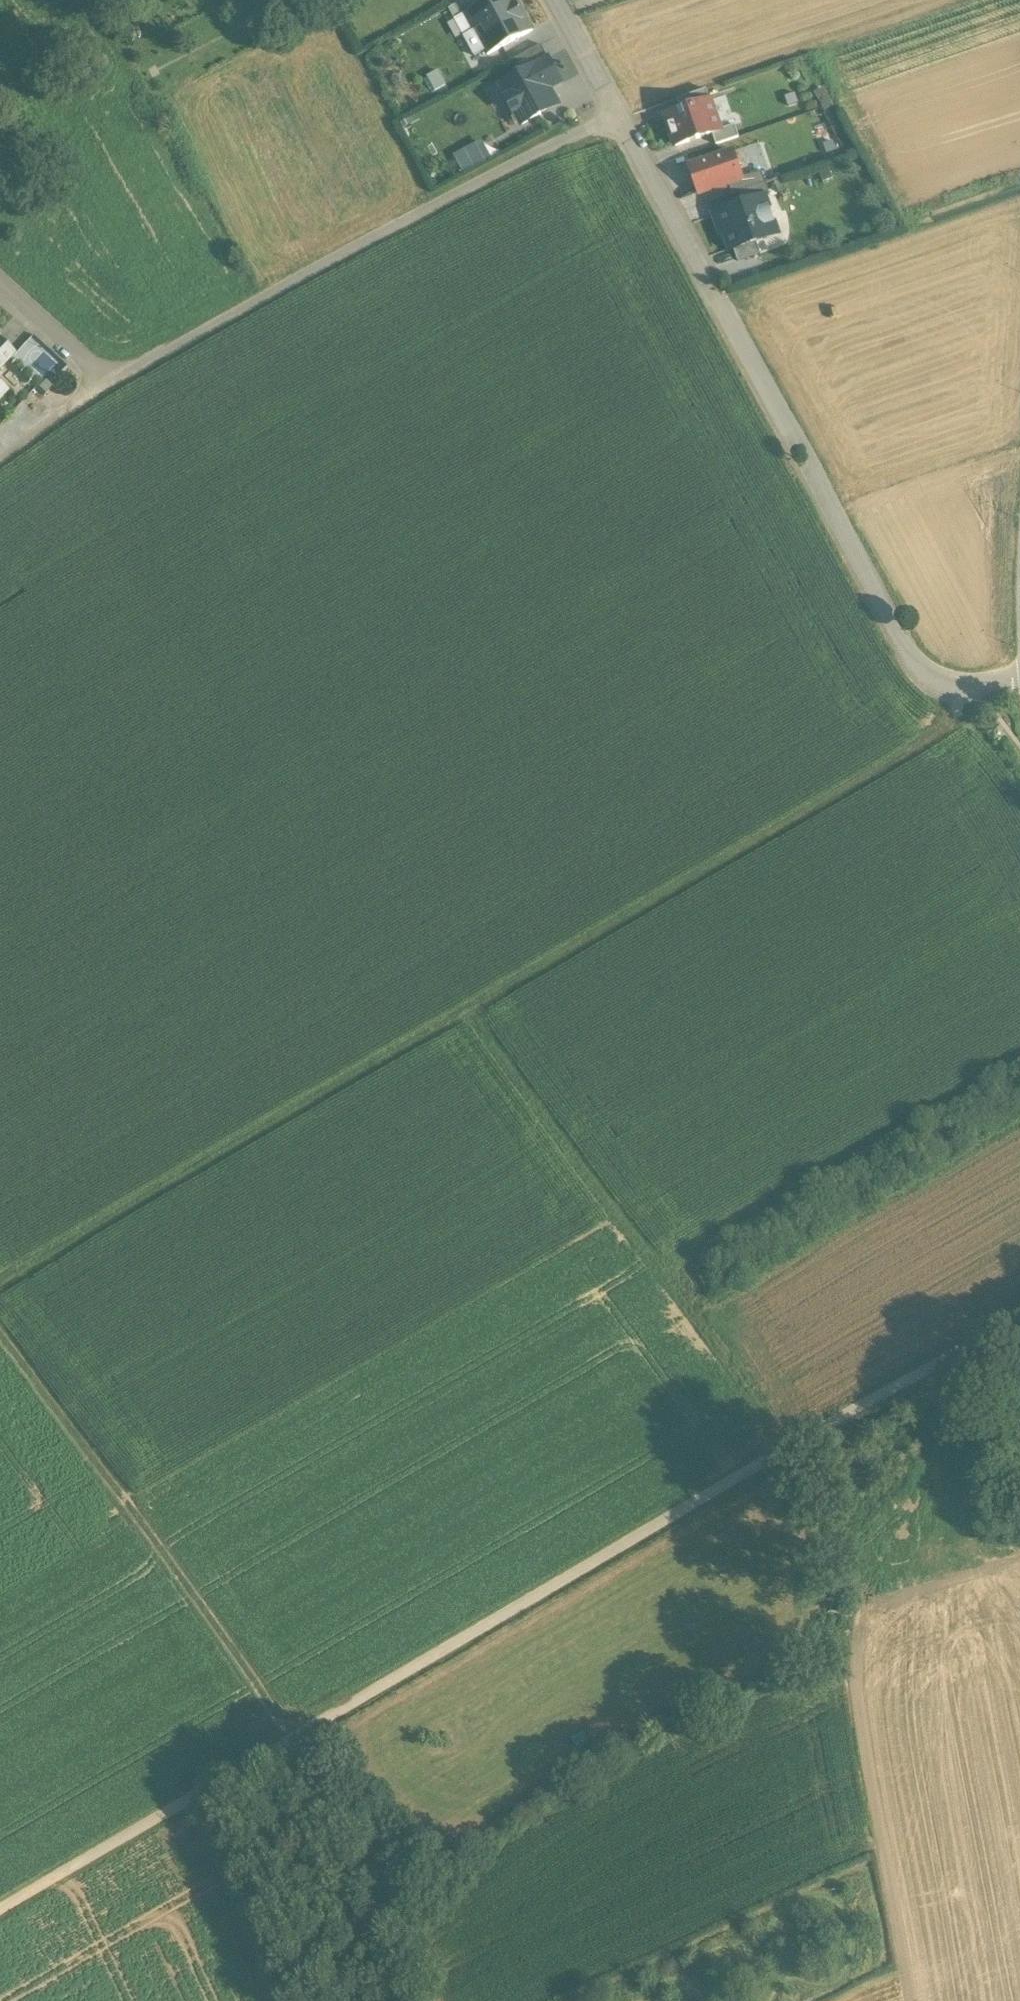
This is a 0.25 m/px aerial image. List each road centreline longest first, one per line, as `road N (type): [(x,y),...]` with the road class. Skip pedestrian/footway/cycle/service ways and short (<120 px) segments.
road 1 (track): [(0,1281),(938,739),(952,724),(959,691)]
road 2 (track): [(296,1737),(1019,1318)]
road 3 (residential): [(613,112),(908,655),(930,678),(959,691),(1019,689)]
road 4 (residential): [(0,282),(106,385),(613,112)]
road 5 (track): [(469,1014),(787,1450)]
road 6 (track): [(296,1737),(0,1341)]
road 7 (track): [(296,1737),(0,1912)]
road 8 (track): [(296,1737),(383,1877),(425,2000)]
road 9 (track): [(106,385),(0,461)]
road 10 (residential): [(554,0),(613,112)]

